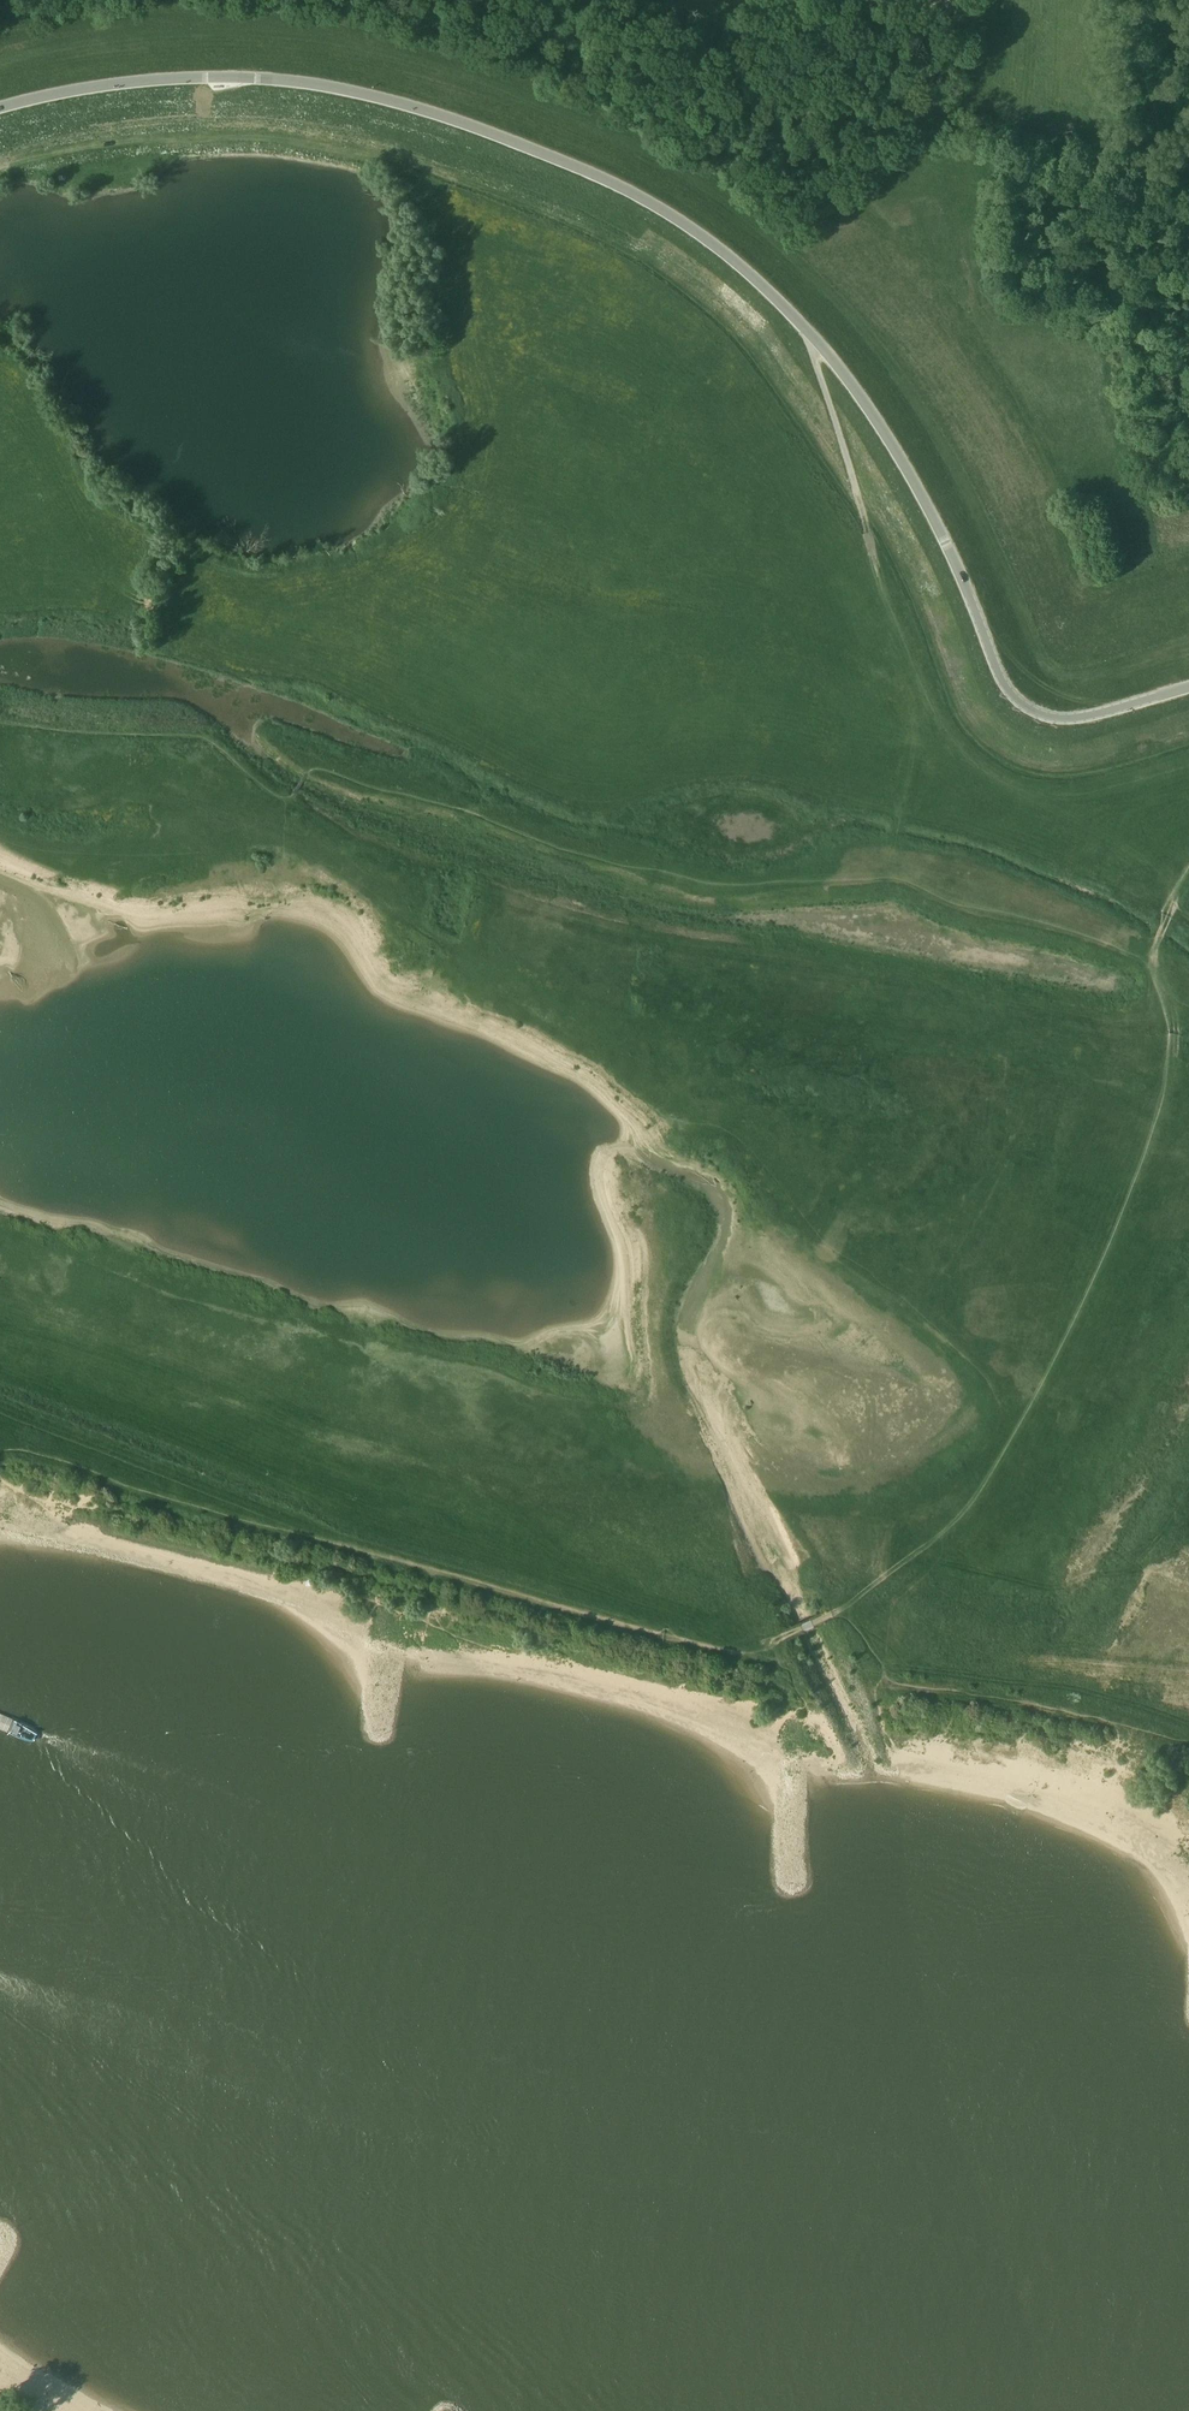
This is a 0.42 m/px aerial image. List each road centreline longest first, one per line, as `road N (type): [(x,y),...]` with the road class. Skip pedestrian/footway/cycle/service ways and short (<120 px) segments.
road 1 (unclassified): [(1188,690),(1084,720),(1034,711),(1015,695),(958,557),(862,396),(795,312),(746,268),(606,179),(455,119),(287,81),(152,80),(0,110)]

